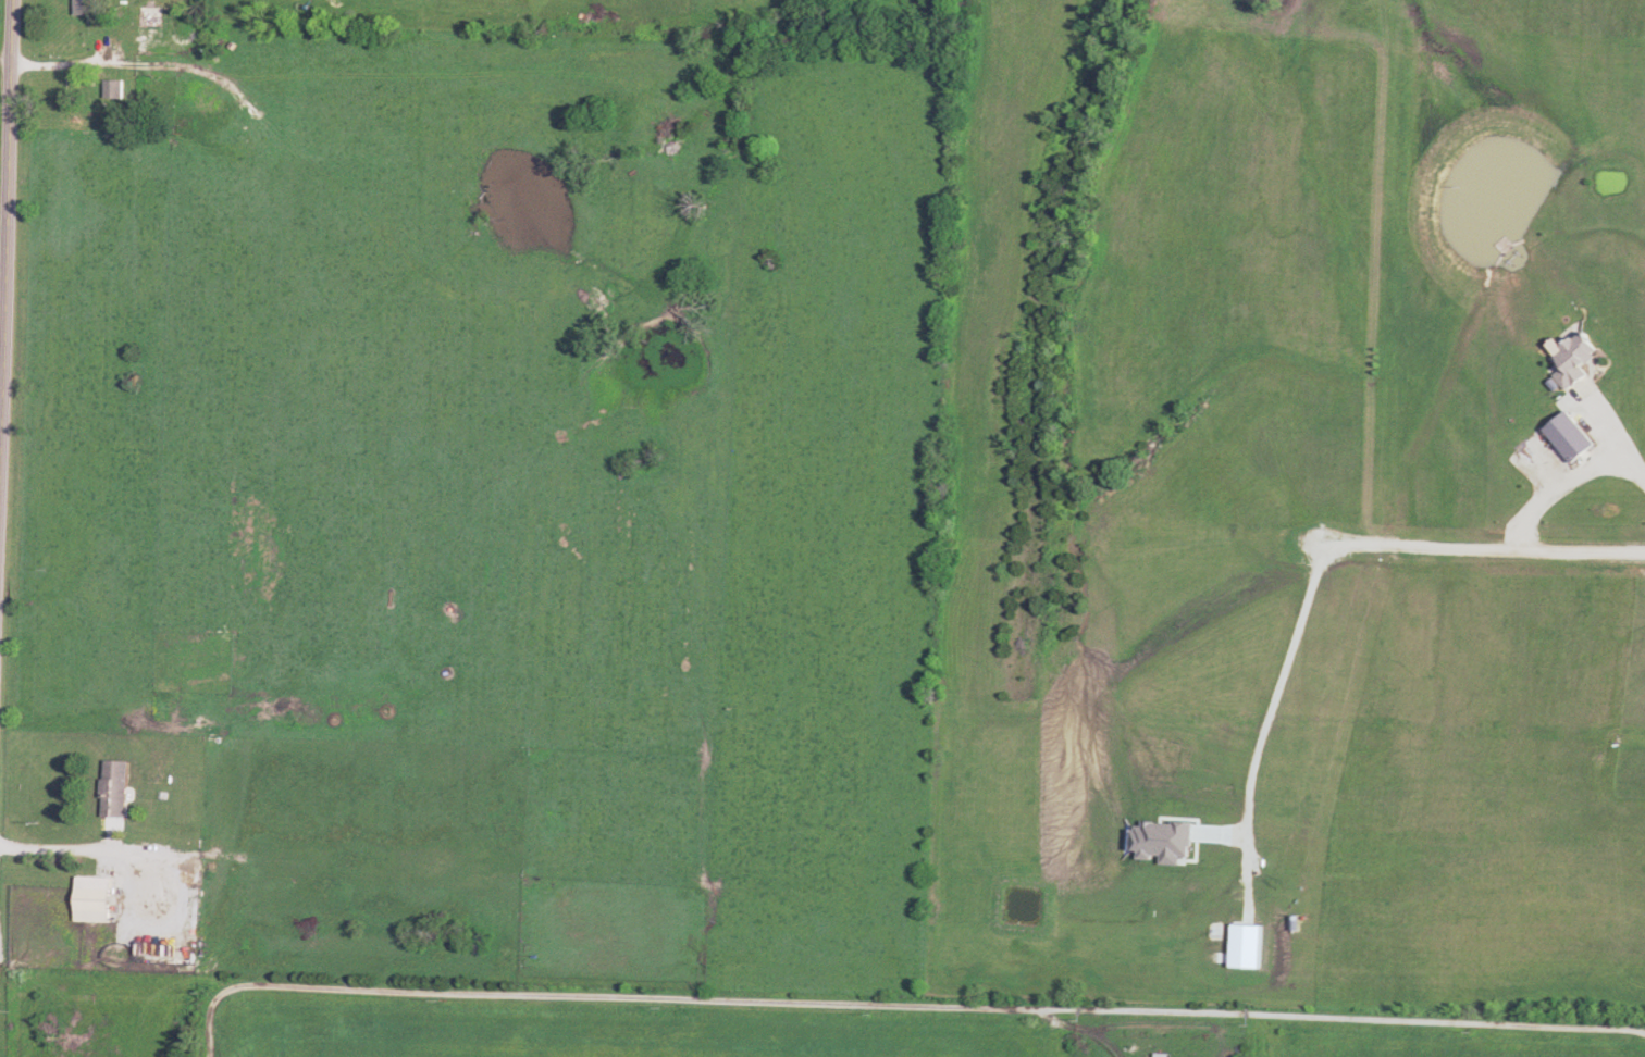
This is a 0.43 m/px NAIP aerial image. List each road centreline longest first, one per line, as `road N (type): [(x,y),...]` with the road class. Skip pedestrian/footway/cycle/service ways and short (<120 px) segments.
road 1 (secondary): [(0,427),(13,0)]
road 2 (residential): [(1644,559),(1289,546)]

